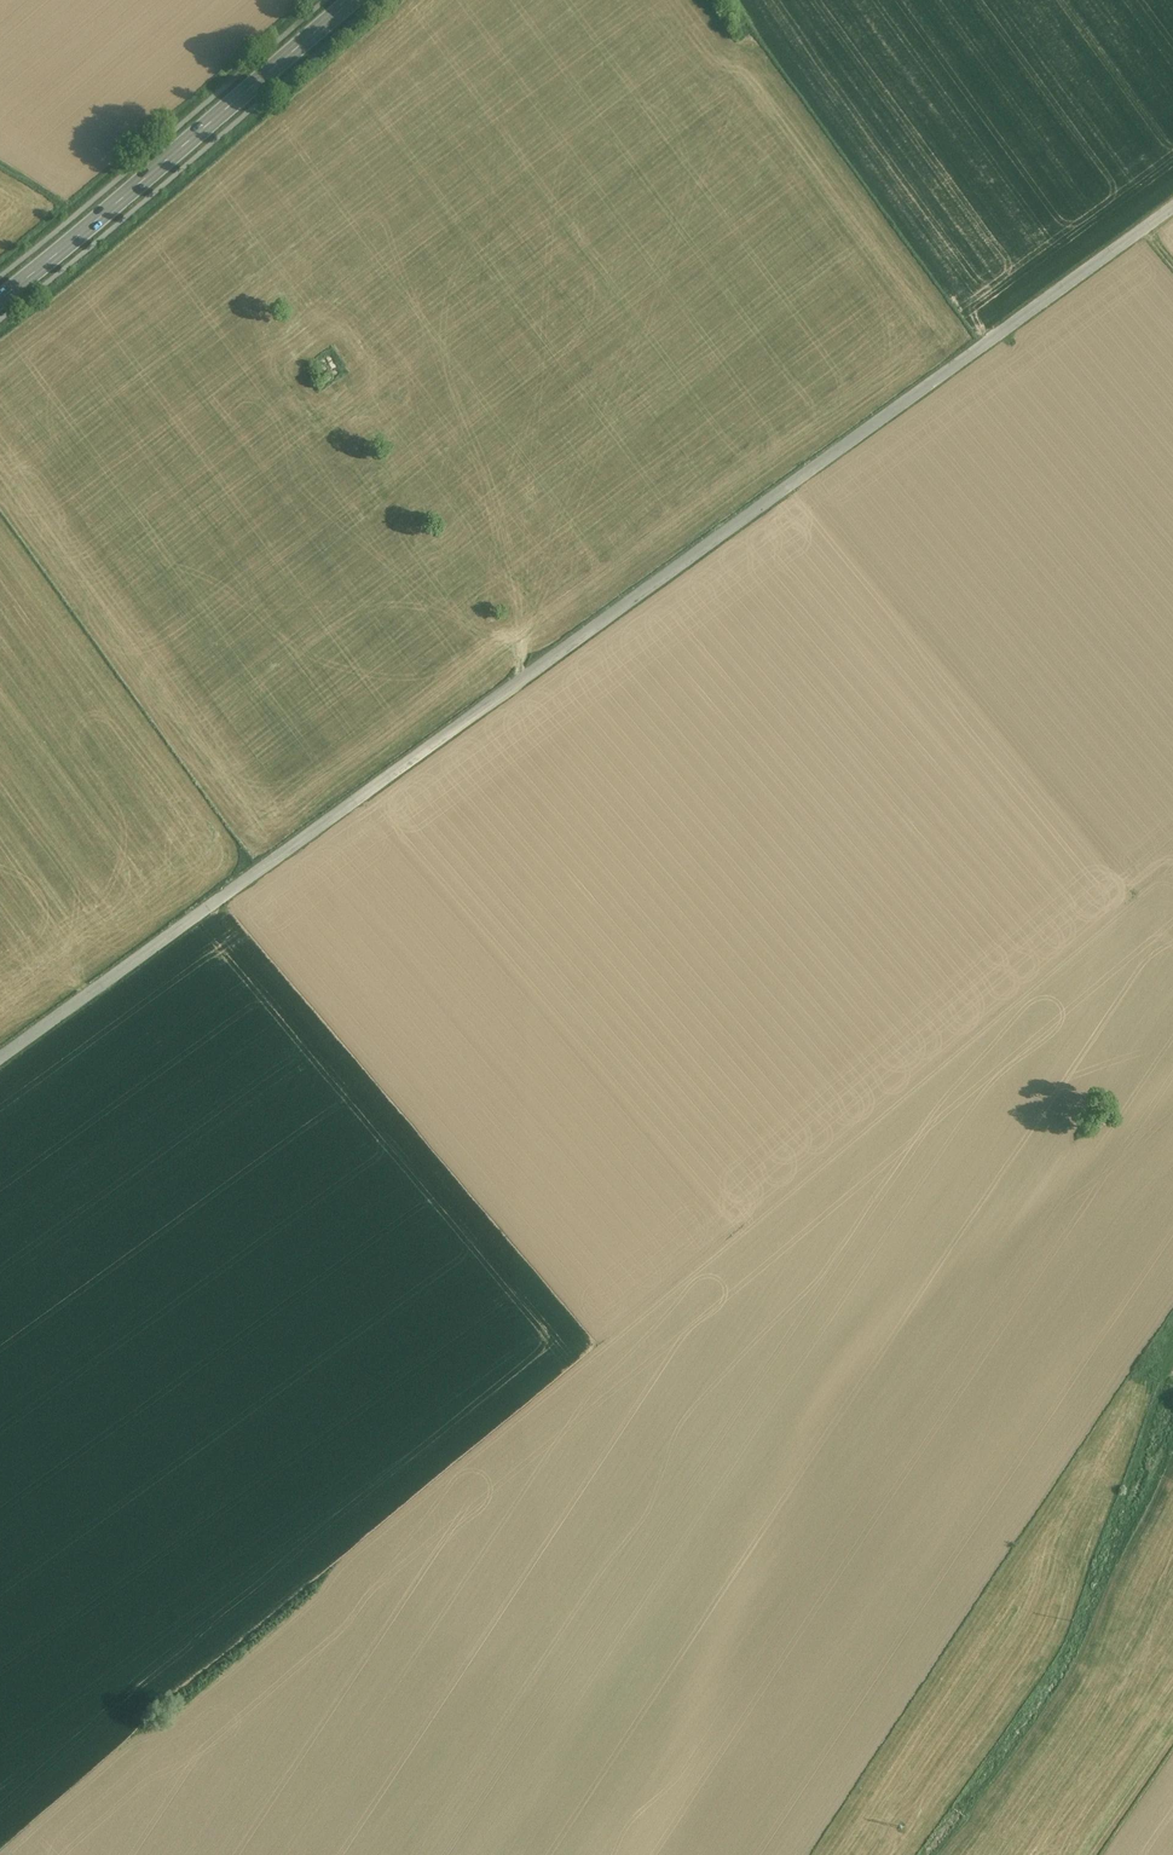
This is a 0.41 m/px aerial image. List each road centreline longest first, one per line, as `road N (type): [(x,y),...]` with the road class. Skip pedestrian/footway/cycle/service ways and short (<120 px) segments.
road 1 (unclassified): [(1172,209),(0,1060)]
road 2 (primary): [(0,299),(353,0)]

